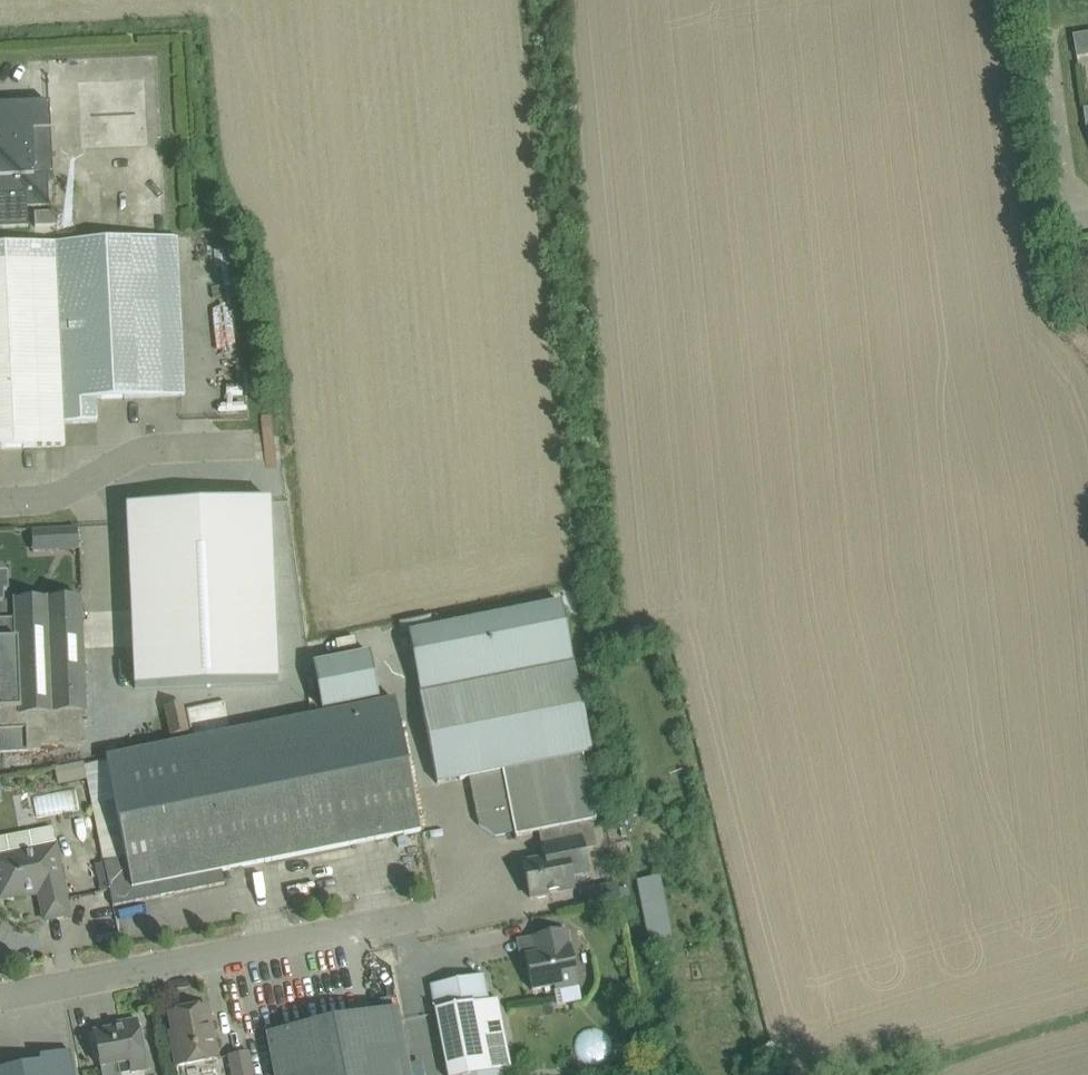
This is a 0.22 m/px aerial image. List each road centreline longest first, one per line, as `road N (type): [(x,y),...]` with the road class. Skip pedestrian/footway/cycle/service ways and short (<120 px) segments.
road 1 (unclassified): [(0,999),(438,914)]
road 2 (unclassified): [(0,501),(55,498),(146,450),(257,445)]
road 3 (residential): [(1047,32),(1072,192),(1087,212)]

